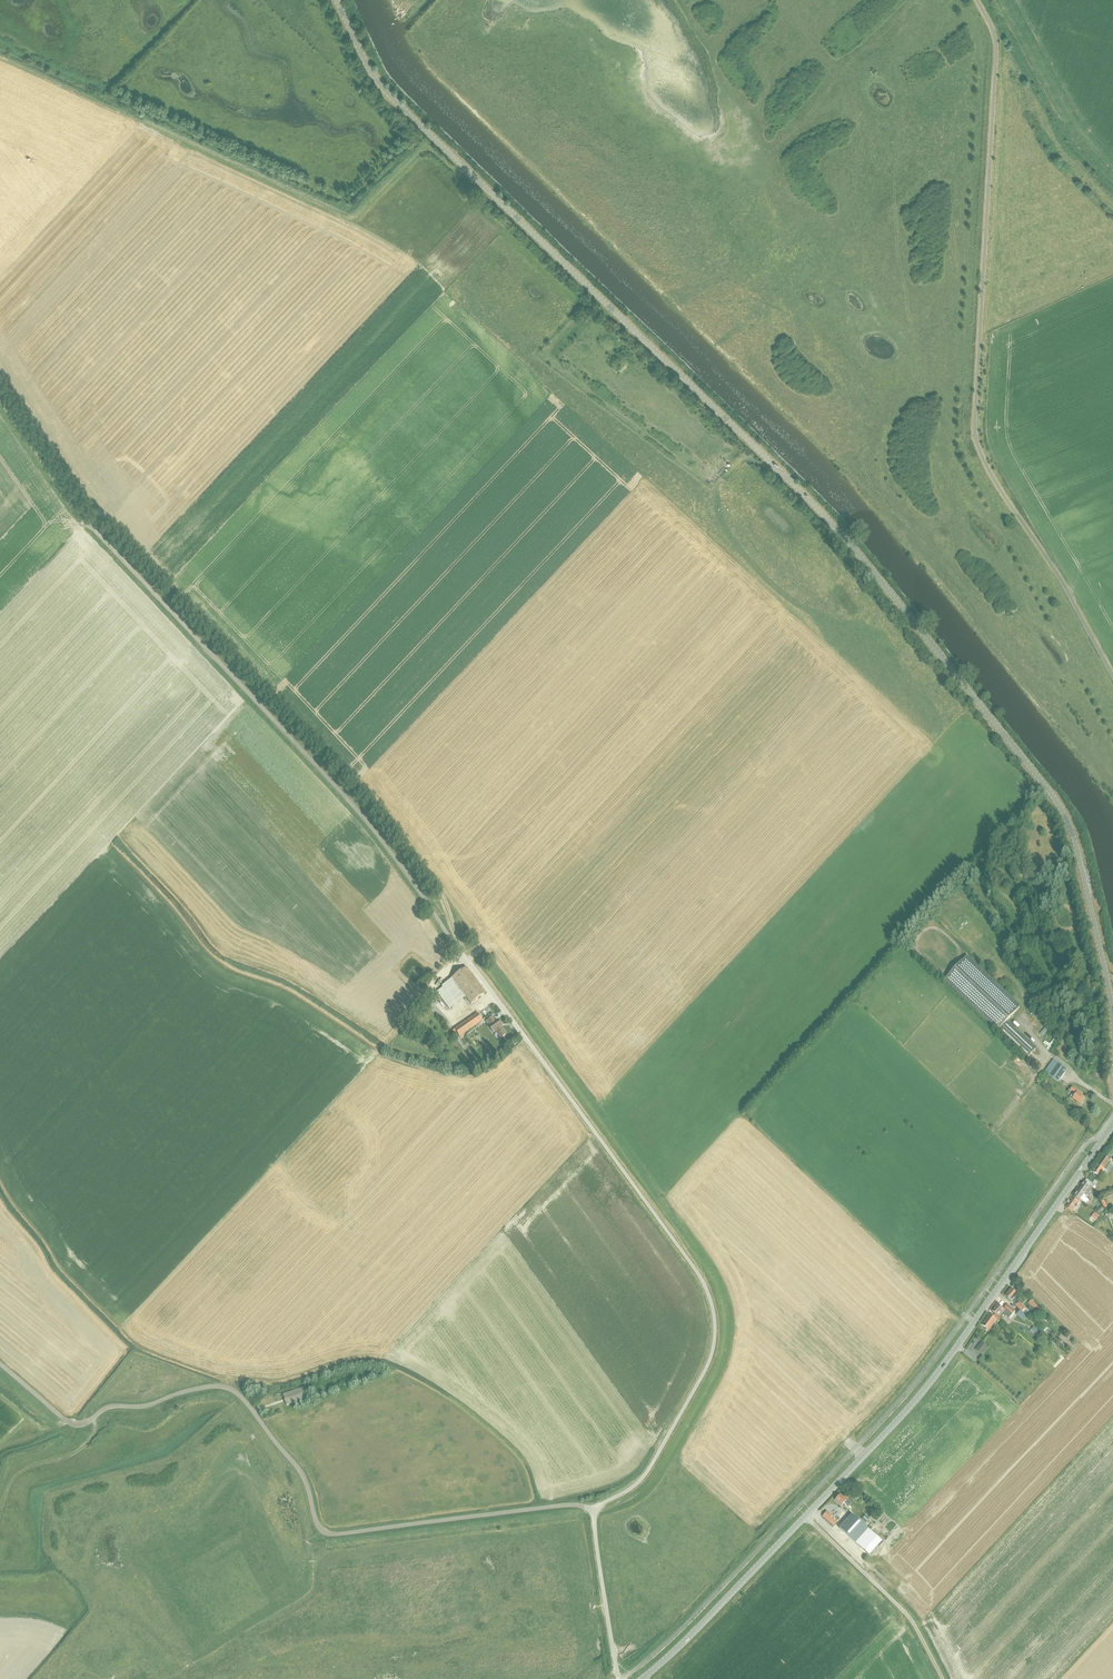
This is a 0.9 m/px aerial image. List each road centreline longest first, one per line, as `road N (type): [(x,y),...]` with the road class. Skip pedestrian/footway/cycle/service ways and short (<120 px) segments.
road 1 (tertiary): [(1112,1026),(1071,828),(1027,763),(796,487),(380,85),(337,0)]
road 2 (track): [(450,918),(457,950),(377,835),(85,519),(0,399)]
road 3 (secondary): [(640,1678),(933,1379),(1112,1124)]
road 4 (unclassified): [(594,1510),(557,1506),(328,1534),(316,1521),(298,1468),(230,1389),(111,1407),(76,1425),(0,1363)]
road 5 (unclassified): [(594,1510),(650,1467),(704,1373),(714,1314),(692,1265),(457,950)]
road 6 (track): [(427,146),(349,219),(0,57)]
road 7 (track): [(772,463),(738,453),(706,481),(543,357),(587,308),(625,321)]
road 8 (track): [(943,1678),(913,1622),(816,1527)]
road 9 (unclassified): [(619,1678),(594,1510)]
road 10 (track): [(484,186),(443,162),(380,85)]
road 11 (track): [(450,918),(415,851),(374,800)]
road 12 (track): [(91,1420),(88,1442),(22,1472),(0,1512)]
road 13 (track): [(85,519),(106,516),(175,583)]

